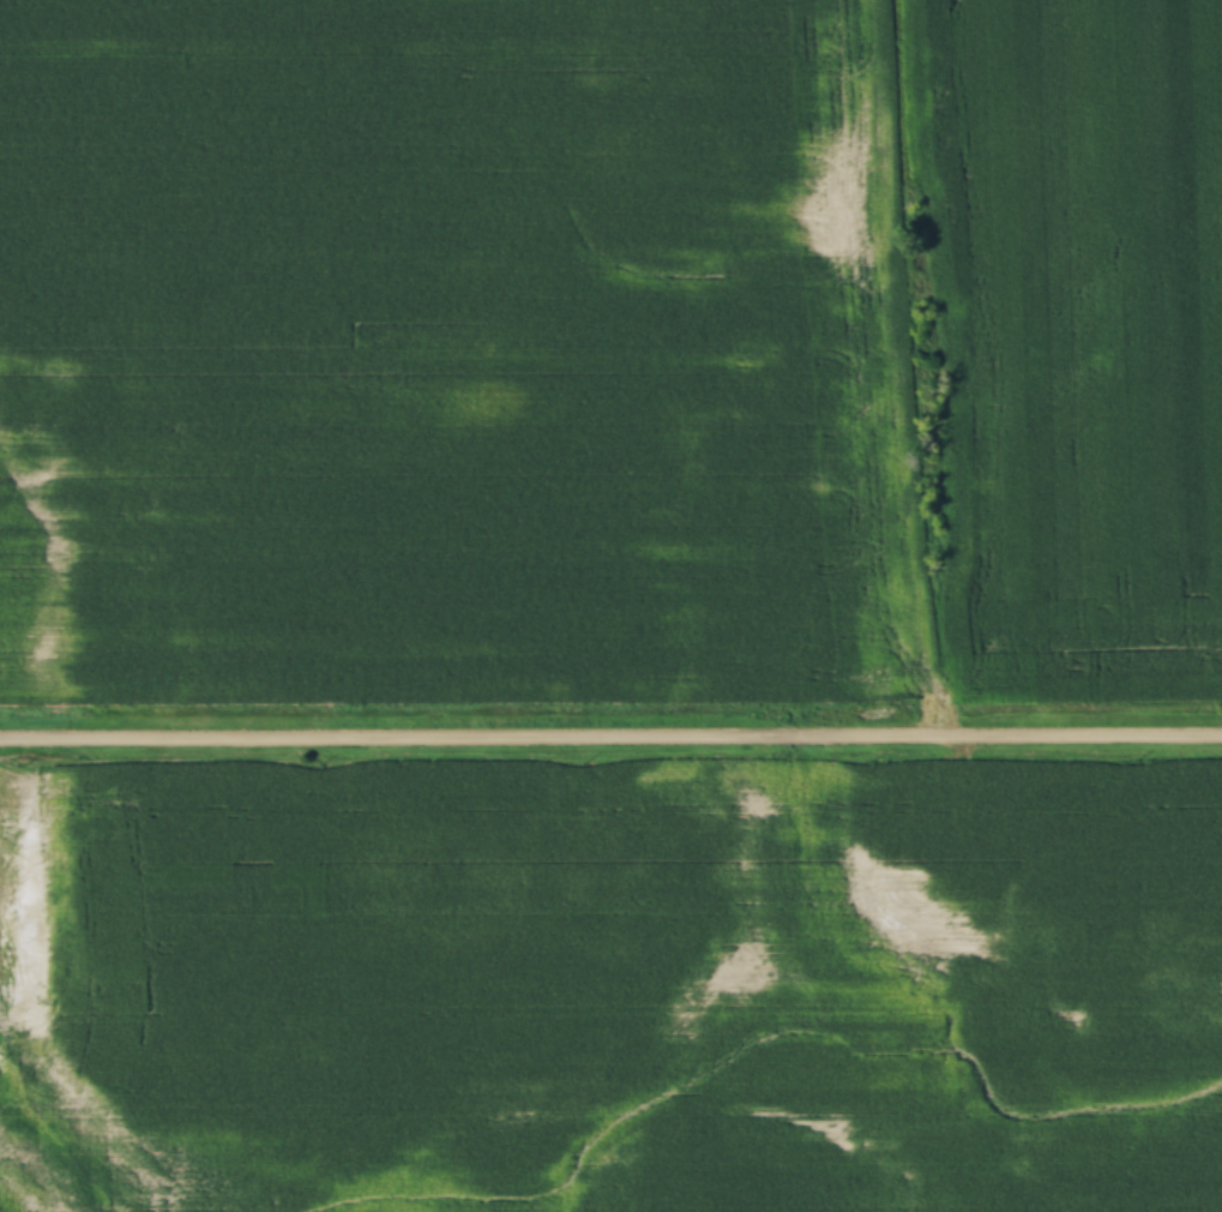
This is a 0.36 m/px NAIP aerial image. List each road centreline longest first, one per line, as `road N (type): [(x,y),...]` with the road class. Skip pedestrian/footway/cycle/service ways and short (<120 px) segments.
road 1 (track): [(1221,732),(0,733)]

